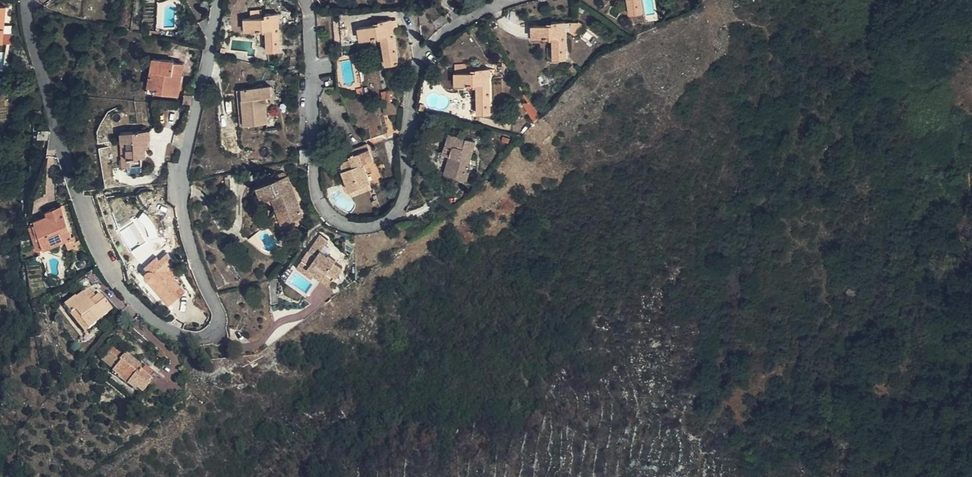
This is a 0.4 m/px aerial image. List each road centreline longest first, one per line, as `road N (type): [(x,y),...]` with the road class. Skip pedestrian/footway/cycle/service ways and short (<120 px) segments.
road 1 (residential): [(27,0),(60,135),(109,264),(150,317),(200,340),(218,329),(219,312),(193,250),(184,177),(219,0)]
road 2 (residential): [(306,0),(317,188),(343,221),(376,225),(393,217),(408,189),(411,103),(430,48),(448,30),(509,0)]

